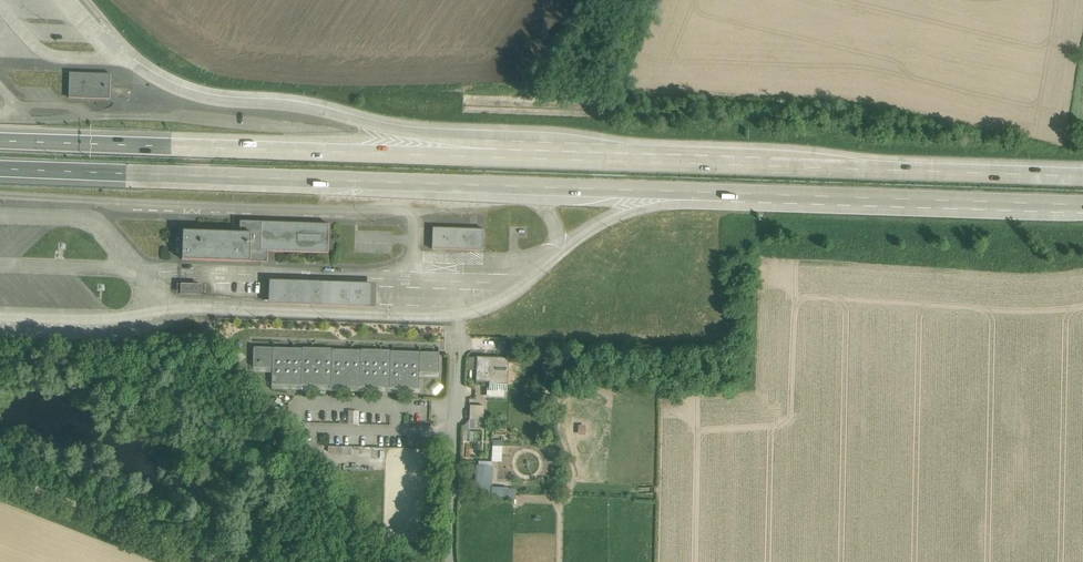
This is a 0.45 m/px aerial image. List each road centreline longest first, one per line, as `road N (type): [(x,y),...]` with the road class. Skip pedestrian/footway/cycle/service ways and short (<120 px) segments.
road 1 (motorway): [(0,169),(1082,204)]
road 2 (motorway): [(1082,176),(497,157)]
road 3 (motorway): [(497,157),(0,141)]
road 4 (motorway): [(497,157),(303,107),(180,90)]
road 5 (track): [(0,482),(212,561)]
road 6 (unclassified): [(453,561),(453,415)]

